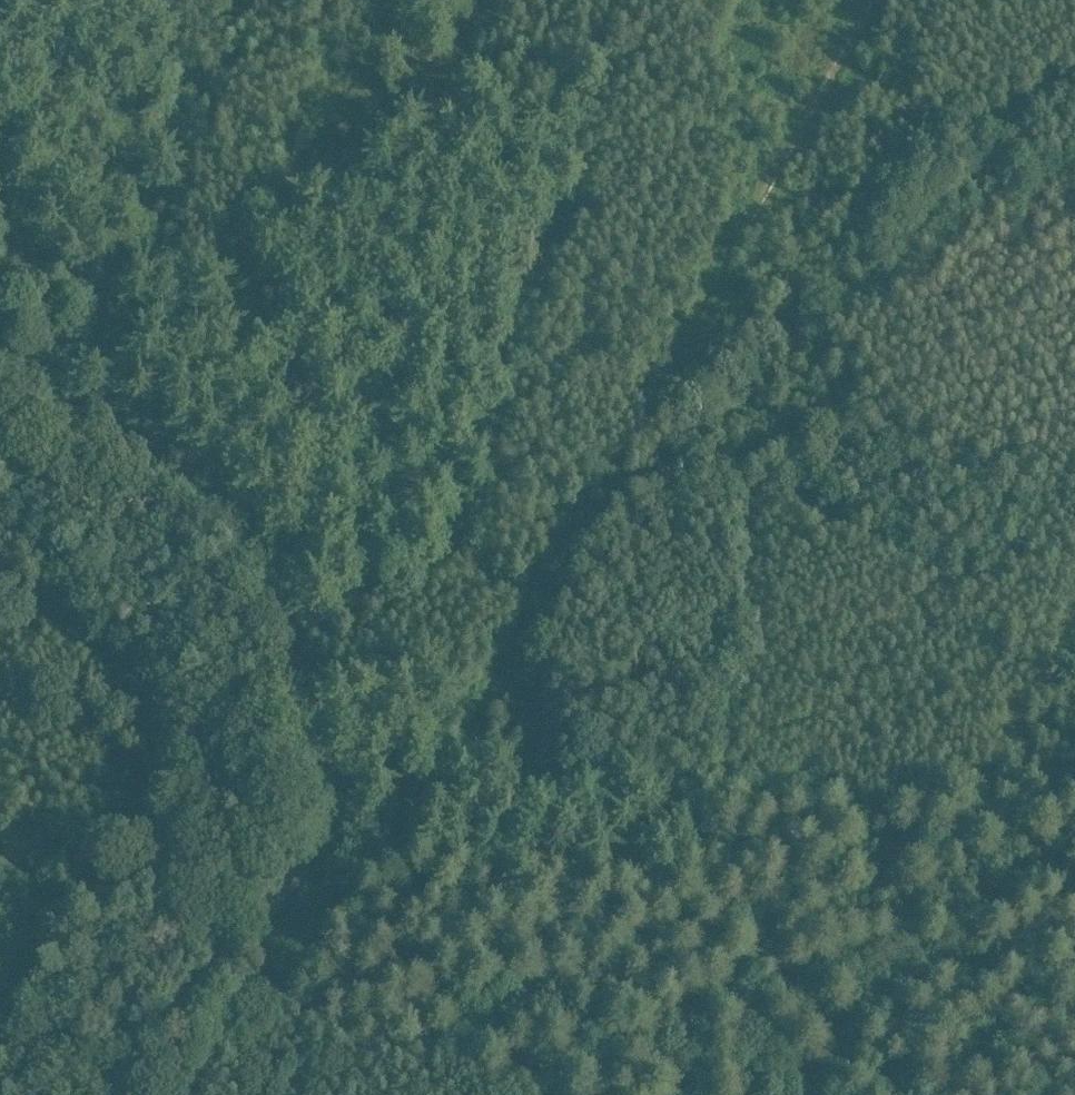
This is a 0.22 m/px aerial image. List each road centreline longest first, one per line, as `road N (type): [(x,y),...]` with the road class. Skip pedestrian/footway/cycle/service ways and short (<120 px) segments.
road 1 (track): [(0,398),(190,500),(226,530),(260,582),(272,629),(299,855),(226,970),(126,1094)]

